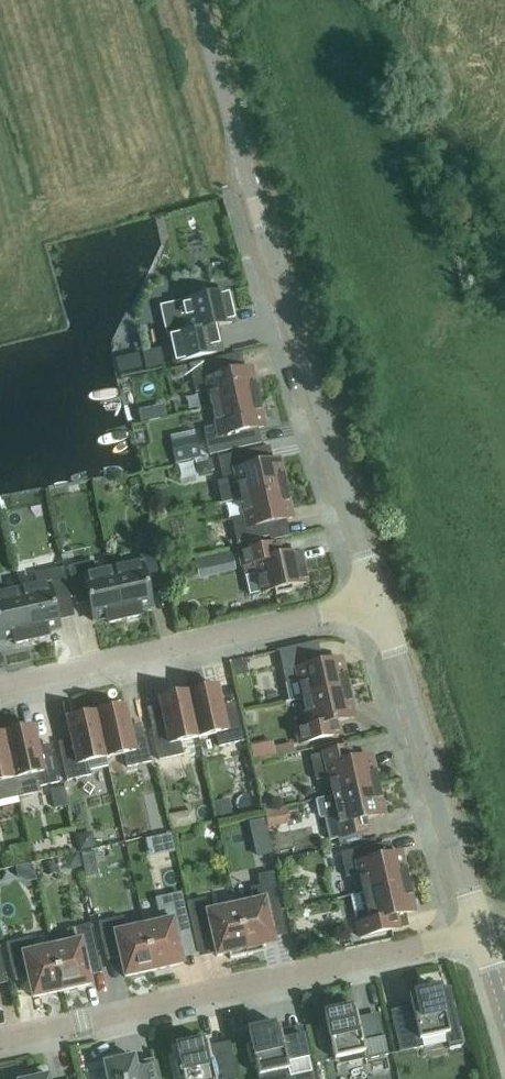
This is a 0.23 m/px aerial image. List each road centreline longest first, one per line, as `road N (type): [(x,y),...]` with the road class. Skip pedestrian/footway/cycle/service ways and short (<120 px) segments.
road 1 (tertiary): [(377,600),(194,0)]
road 2 (residential): [(0,1039),(480,931)]
road 3 (residential): [(0,685),(377,600)]
road 4 (tertiary): [(480,931),(377,600)]

